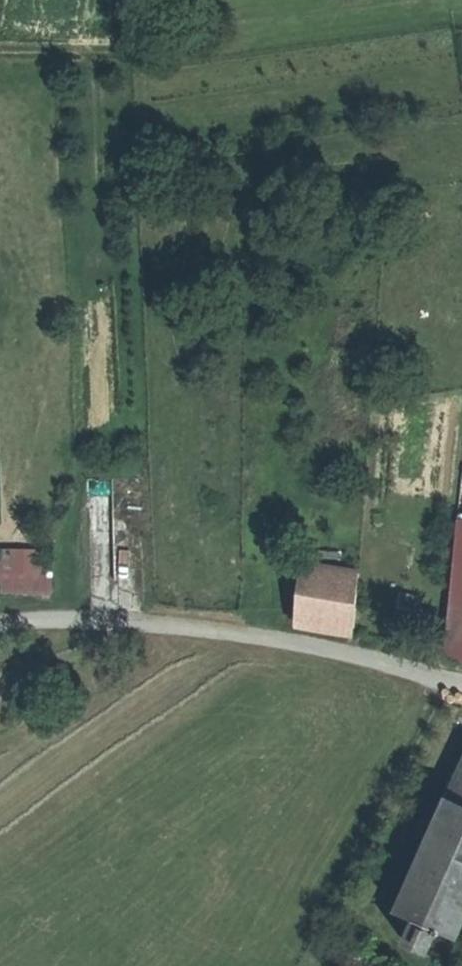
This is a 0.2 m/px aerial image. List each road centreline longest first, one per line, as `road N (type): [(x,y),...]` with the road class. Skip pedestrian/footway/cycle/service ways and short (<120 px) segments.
road 1 (residential): [(128,619),(286,640),(461,687)]
road 2 (track): [(0,54),(142,51),(146,0)]
road 3 (track): [(0,624),(128,619)]

